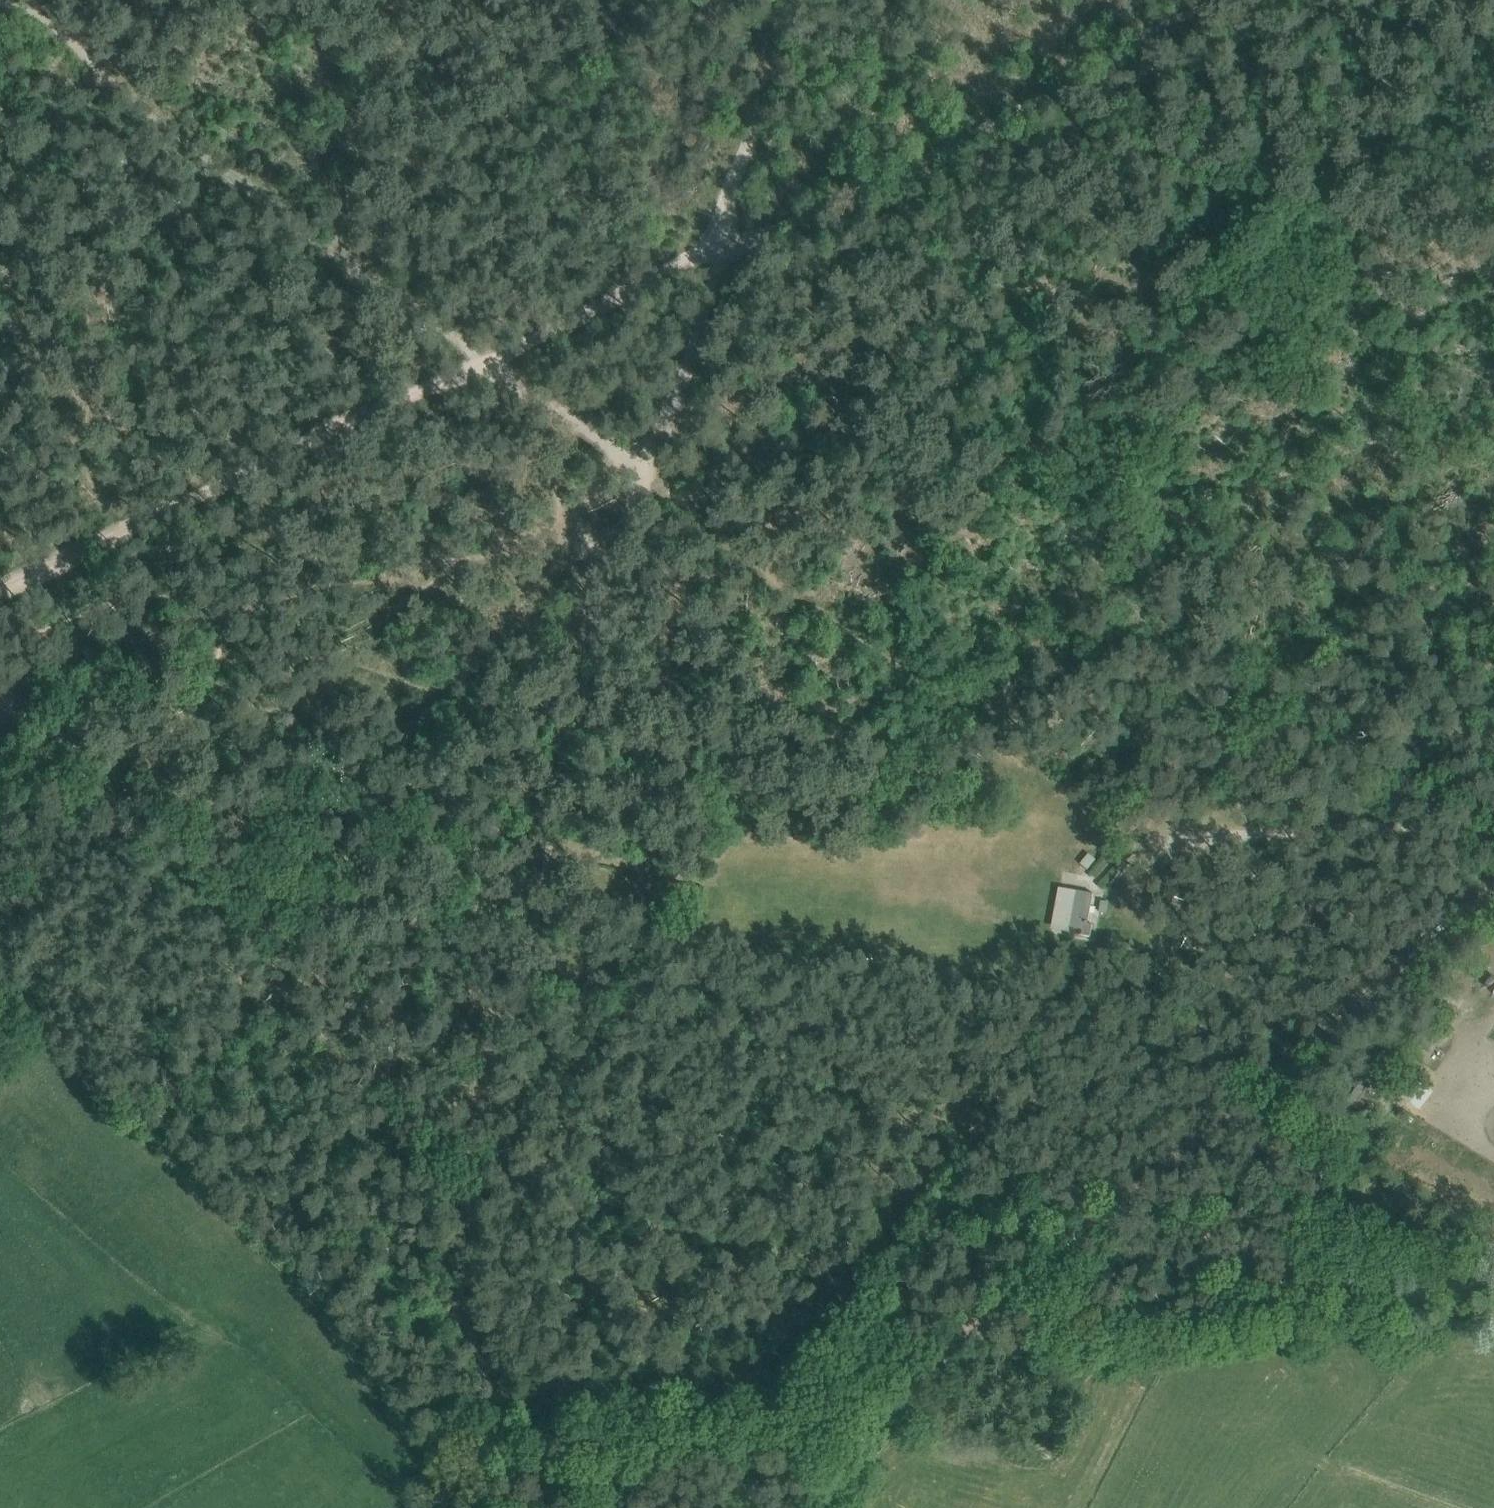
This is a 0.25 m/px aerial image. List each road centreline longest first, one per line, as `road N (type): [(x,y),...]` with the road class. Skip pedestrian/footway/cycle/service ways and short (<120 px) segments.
road 1 (track): [(1238,0),(1009,117),(713,249)]
road 2 (track): [(108,538),(482,358)]
road 3 (track): [(713,249),(787,0)]
road 4 (track): [(482,358),(713,249)]
road 5 (track): [(713,249),(643,471)]
road 6 (track): [(643,471),(482,358)]
road 7 (track): [(0,591),(108,538)]

